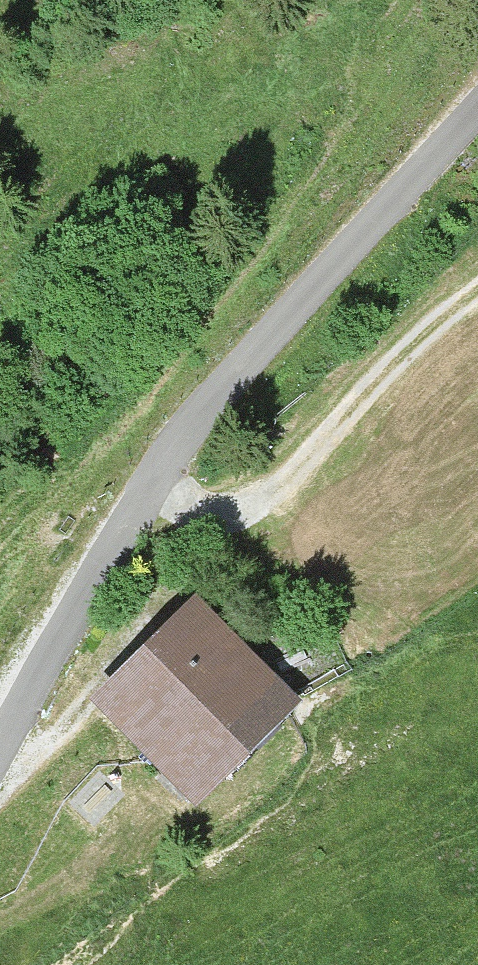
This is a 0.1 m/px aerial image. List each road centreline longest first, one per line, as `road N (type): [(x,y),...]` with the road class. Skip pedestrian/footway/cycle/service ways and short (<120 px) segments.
road 1 (unclassified): [(477,104),(126,499),(0,735)]
road 2 (track): [(126,499),(164,524),(238,519),(430,326),(477,296)]

